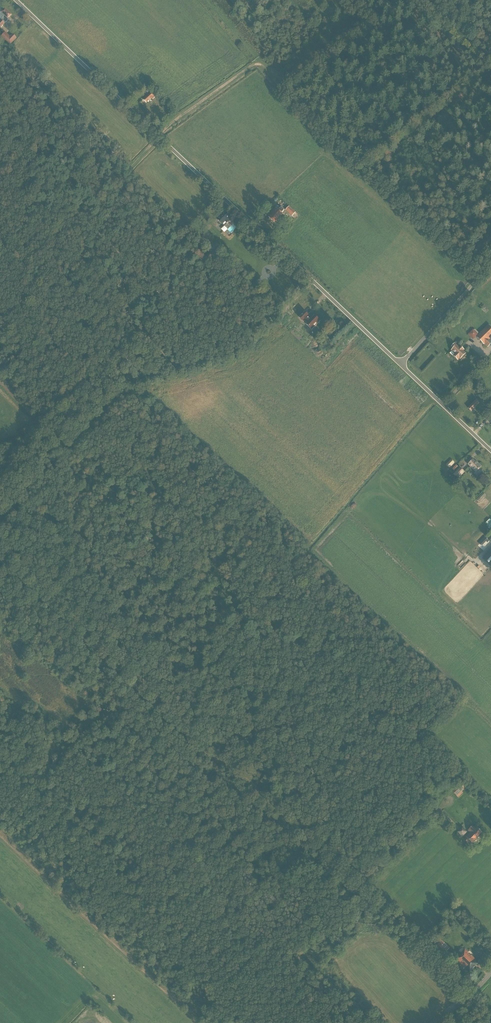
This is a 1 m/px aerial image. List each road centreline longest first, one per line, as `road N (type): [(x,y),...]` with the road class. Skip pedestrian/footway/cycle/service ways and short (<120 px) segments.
road 1 (unclassified): [(400,364),(16,0)]
road 2 (track): [(131,355),(161,323),(163,296),(40,177),(0,84)]
road 3 (track): [(490,195),(463,237),(442,239),(304,108),(294,89)]
road 4 (track): [(73,209),(250,67),(263,66),(294,89)]
road 5 (track): [(0,493),(131,355)]
road 6 (track): [(294,89),(381,19),(414,16),(437,0)]
road 7 (track): [(354,887),(468,996)]
road 8 (unclassified): [(490,257),(400,364)]
road 9 (unclassified): [(490,450),(400,364)]

